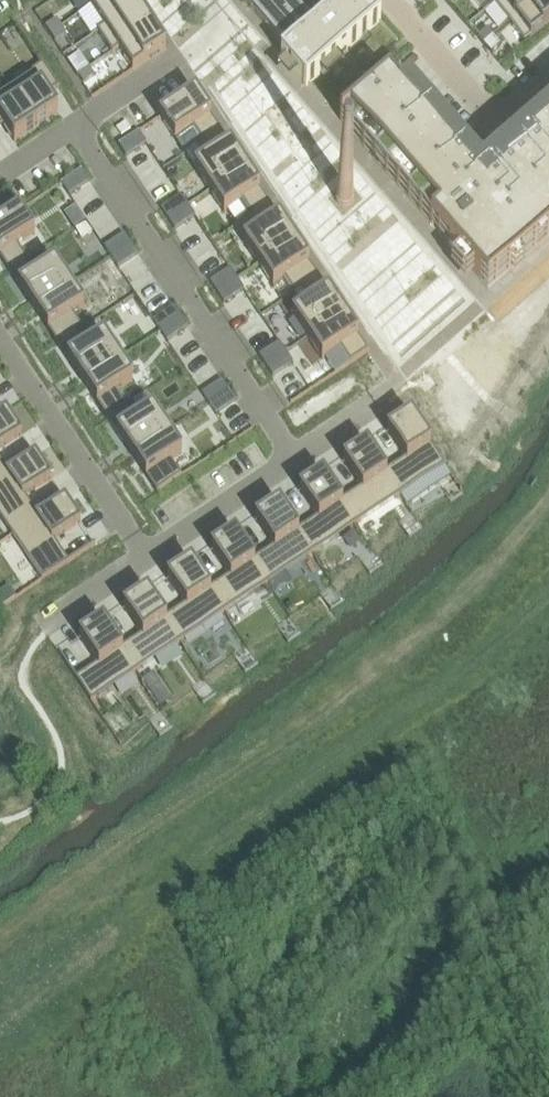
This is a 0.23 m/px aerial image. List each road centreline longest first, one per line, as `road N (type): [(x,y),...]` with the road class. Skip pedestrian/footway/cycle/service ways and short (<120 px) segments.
road 1 (residential): [(216,0),(233,19),(0,178)]
road 2 (residential): [(0,331),(151,557)]
road 3 (residential): [(372,402),(151,557)]
road 4 (residential): [(151,557),(46,623)]

